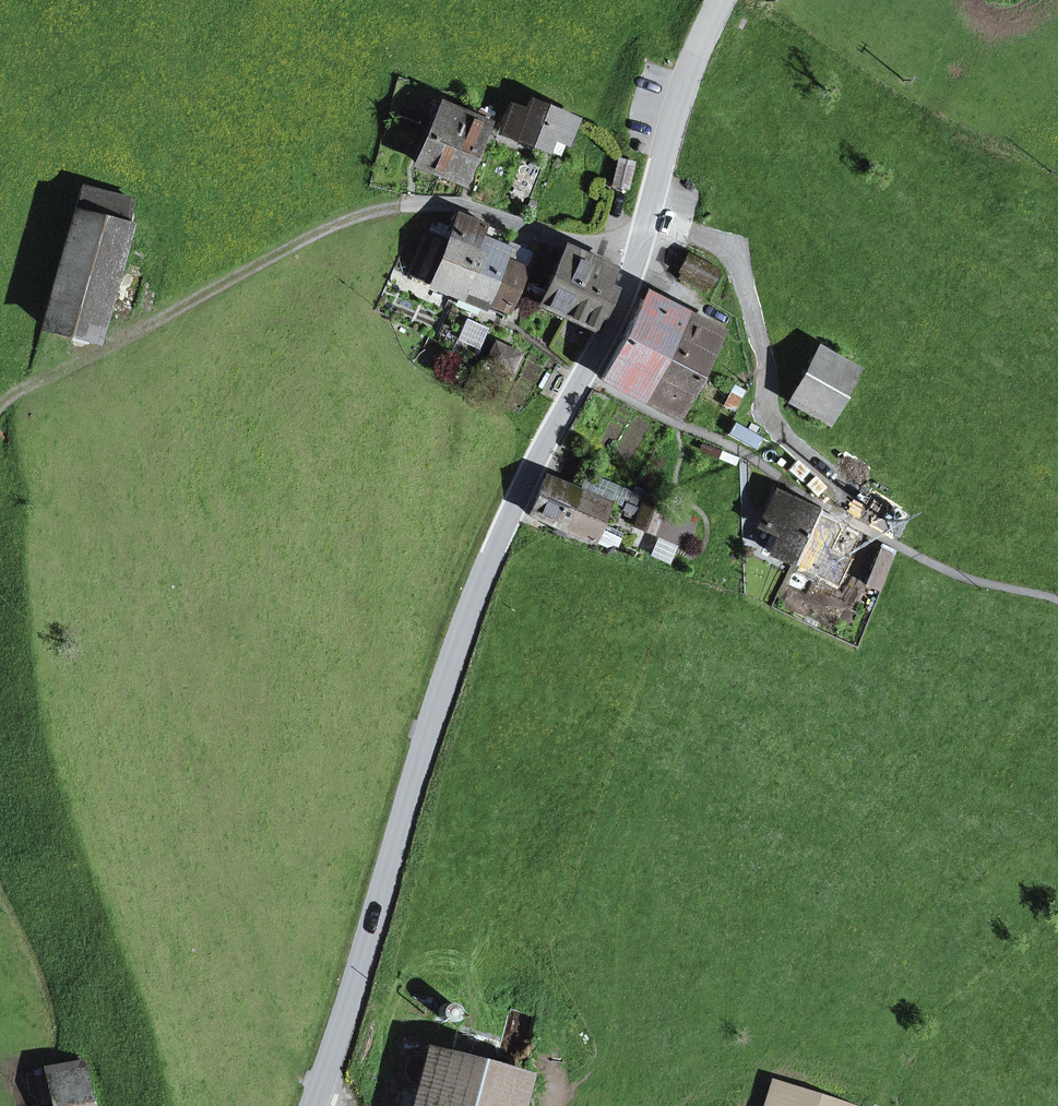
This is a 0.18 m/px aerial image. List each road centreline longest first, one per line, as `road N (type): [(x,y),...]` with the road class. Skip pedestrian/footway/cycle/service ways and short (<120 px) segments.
road 1 (tertiary): [(313,1105),(466,621),(513,504),(620,303),(664,150),(722,0)]
road 2 (track): [(0,402),(121,335)]
road 3 (track): [(33,1073),(0,956)]

